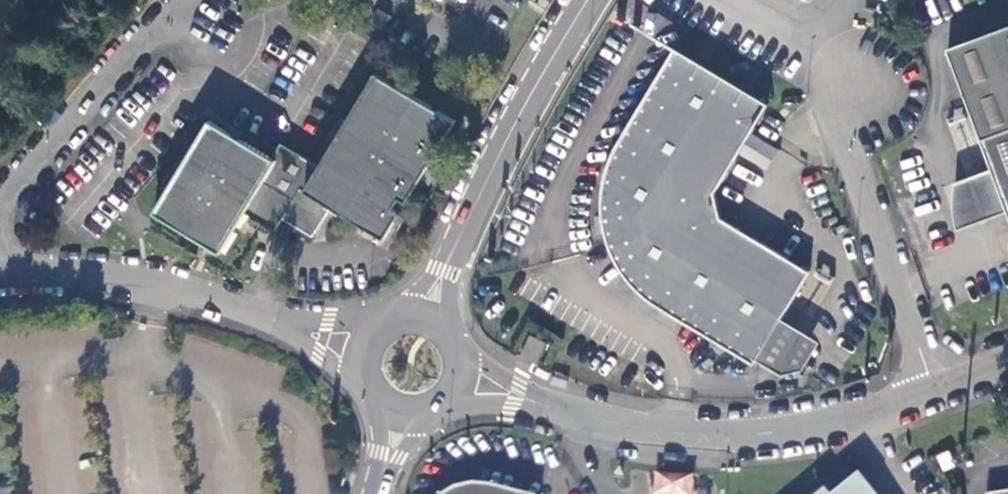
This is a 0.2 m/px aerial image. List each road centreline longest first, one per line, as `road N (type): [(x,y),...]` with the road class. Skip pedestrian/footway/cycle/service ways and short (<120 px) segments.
road 1 (unclassified): [(459,375),(589,416),(732,435),(869,412),(1007,360)]
road 2 (unclassified): [(374,346),(323,341),(168,291),(0,277)]
road 3 (tertiary): [(587,0),(469,217),(427,324)]

